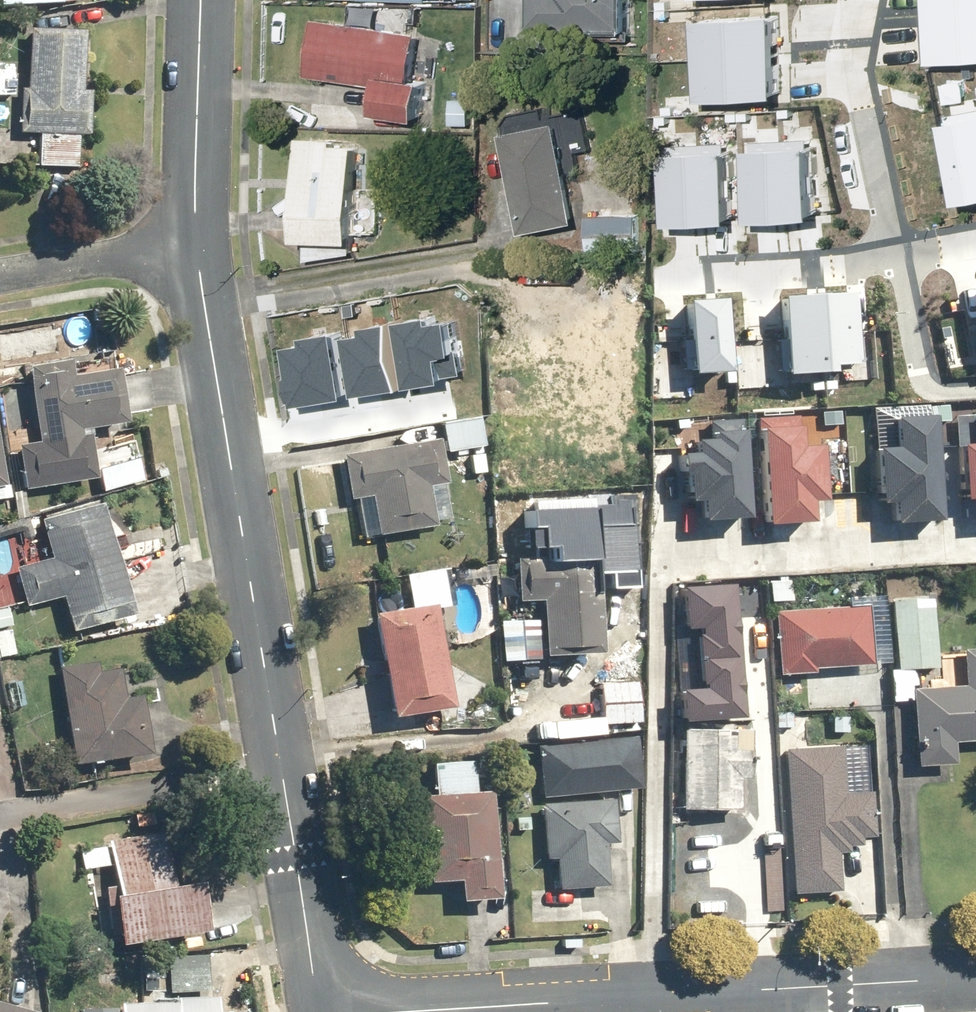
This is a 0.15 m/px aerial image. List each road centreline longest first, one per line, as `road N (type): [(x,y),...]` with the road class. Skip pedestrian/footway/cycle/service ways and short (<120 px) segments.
road 1 (residential): [(321,1011),(192,241)]
road 2 (residential): [(785,986),(353,1011)]
road 3 (residential): [(871,260),(853,73),(863,0)]
road 4 (residential): [(192,241),(196,0)]
road 5 (residential): [(662,271),(871,260)]
road 6 (residential): [(0,273),(192,241)]
road 7 (residential): [(975,976),(785,986)]

